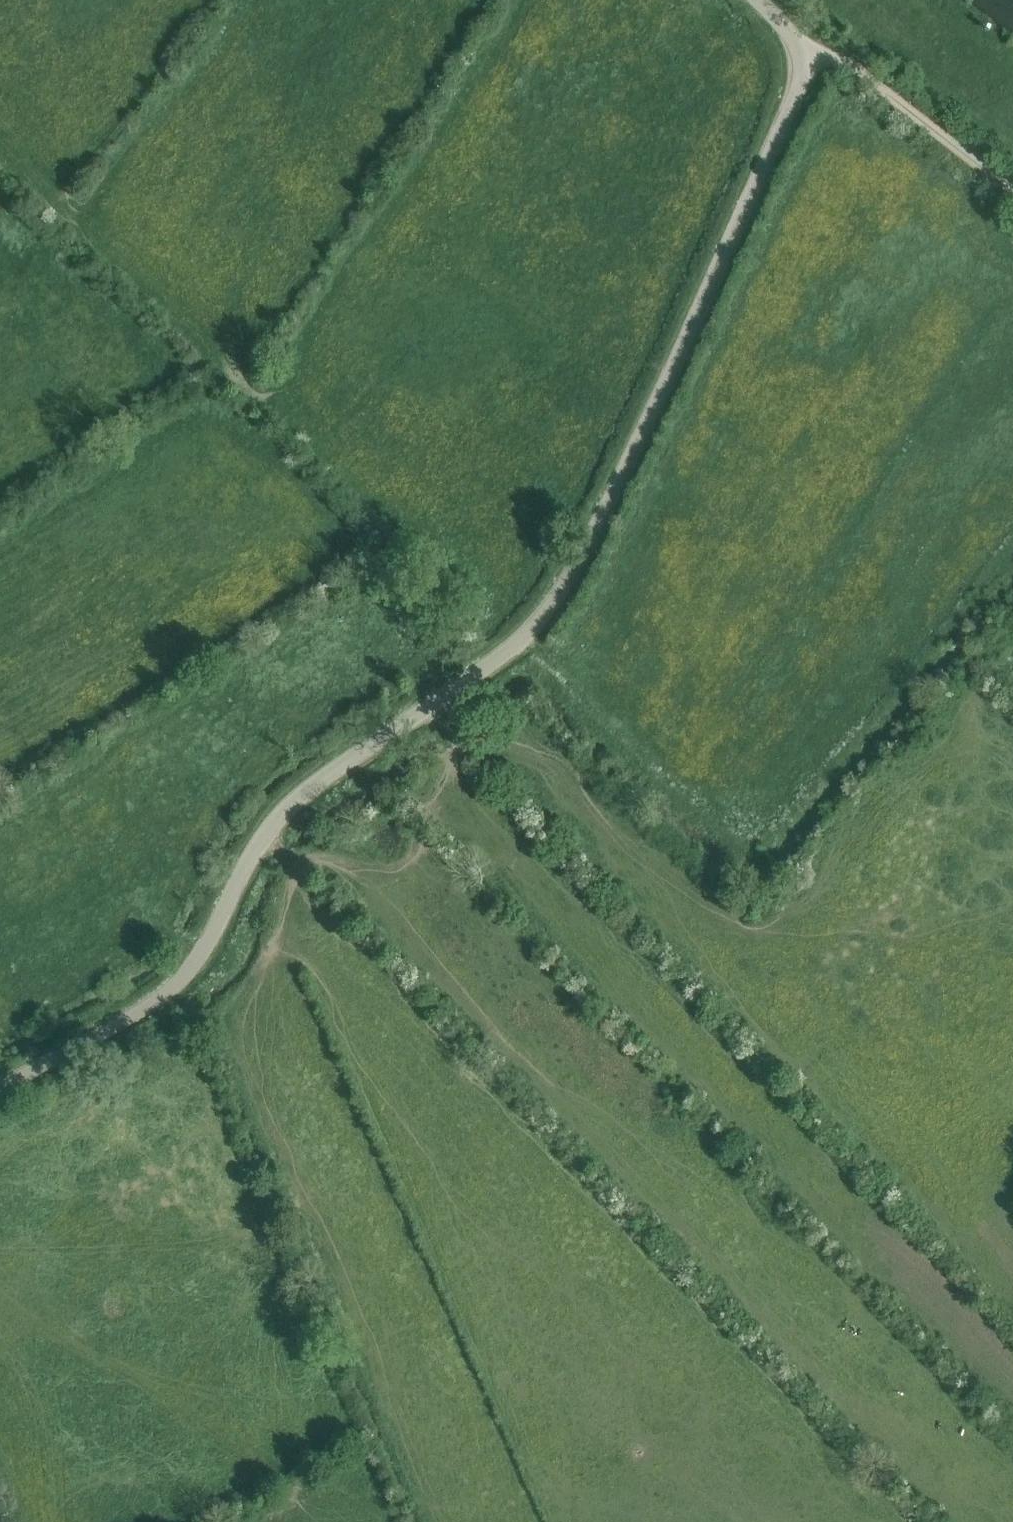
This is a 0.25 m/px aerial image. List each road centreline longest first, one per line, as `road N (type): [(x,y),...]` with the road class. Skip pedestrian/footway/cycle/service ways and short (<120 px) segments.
road 1 (tertiary): [(0,1088),(171,989),(193,968),(260,840),(290,802),(514,647),(558,596),(616,490),(793,106),(797,52),(758,0)]
road 2 (track): [(1012,188),(850,65),(825,50),(797,52)]

